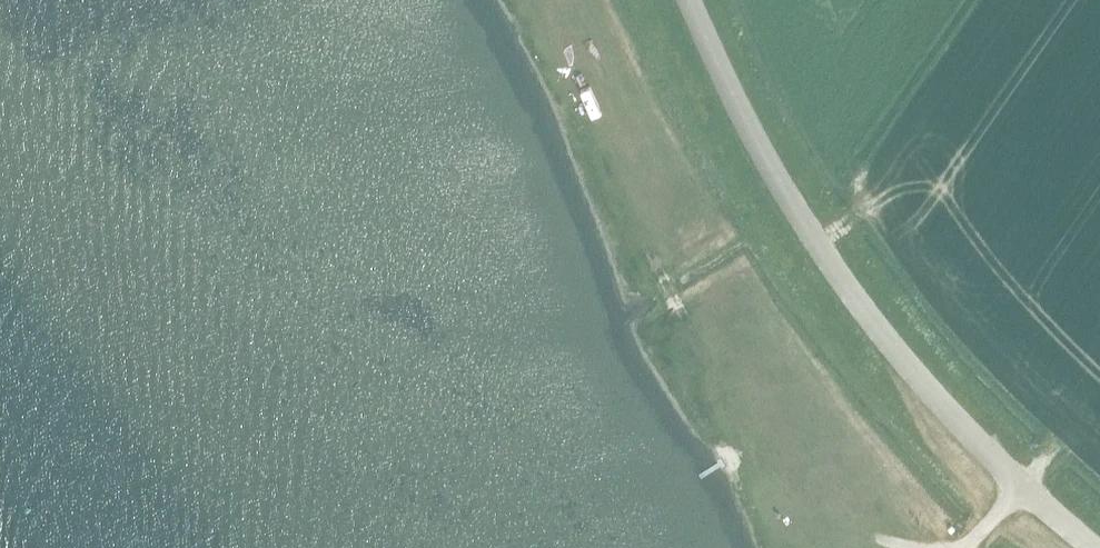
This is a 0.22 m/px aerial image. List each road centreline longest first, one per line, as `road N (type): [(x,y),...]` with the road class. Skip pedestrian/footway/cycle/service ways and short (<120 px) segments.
road 1 (unclassified): [(1099,543),(908,362),(777,156),(704,0)]

